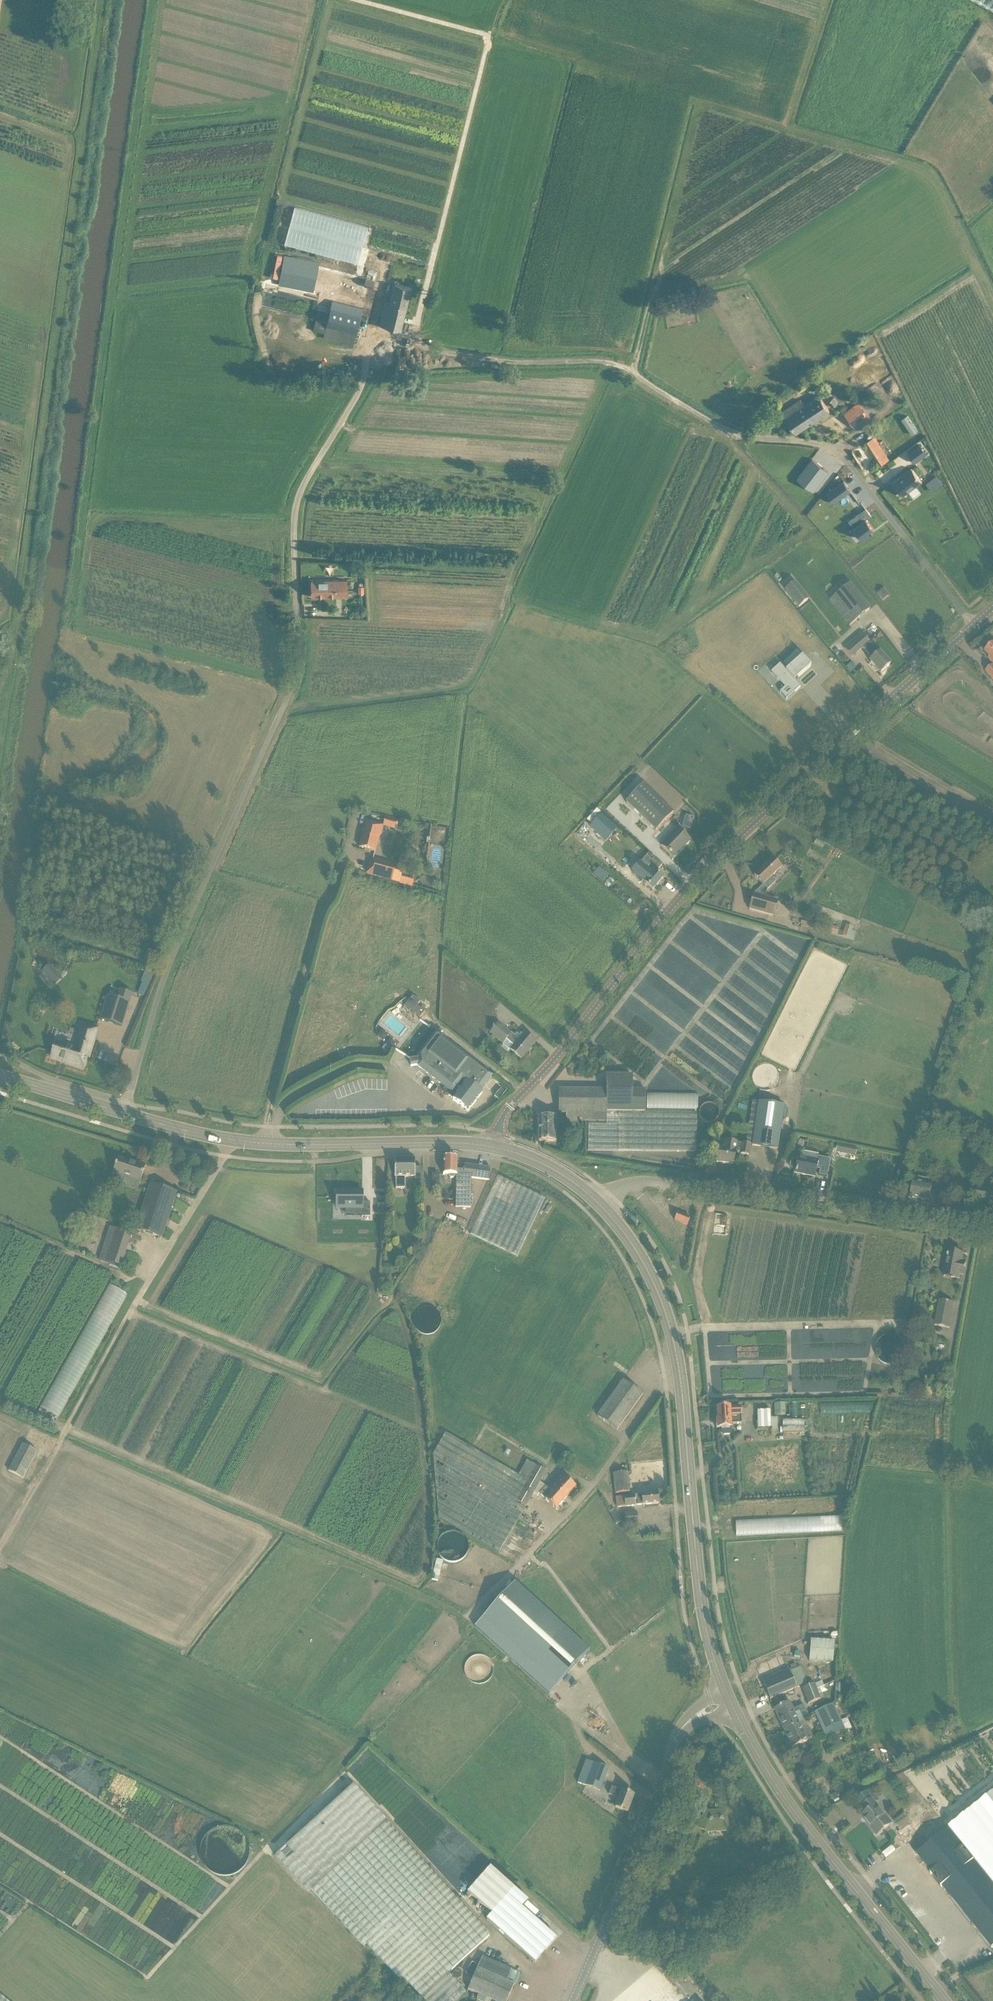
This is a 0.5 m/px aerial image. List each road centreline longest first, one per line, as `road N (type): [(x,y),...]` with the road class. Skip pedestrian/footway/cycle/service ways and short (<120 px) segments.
road 1 (unclassified): [(124,1114),(225,832),(289,691),(299,497),(345,422),(370,339)]
road 2 (tertiary): [(494,1147),(506,1113),(693,879),(975,625)]
road 3 (unclassified): [(399,336),(496,359),(618,362),(729,430),(833,447),(975,625)]
road 4 (secondary): [(724,1690),(701,1605),(673,1342),(645,1266),(599,1202)]
road 5 (unclassified): [(992,1227),(652,1182),(627,1183),(599,1202)]
road 6 (secondary): [(494,1147),(264,1143),(124,1114)]
road 7 (secondary): [(944,2000),(787,1803),(734,1713)]
road 8 (unclassified): [(572,2000),(684,1727)]
road 9 (secondary): [(124,1114),(0,1076)]
road 10 (secondary): [(599,1202),(566,1177),(494,1147)]

